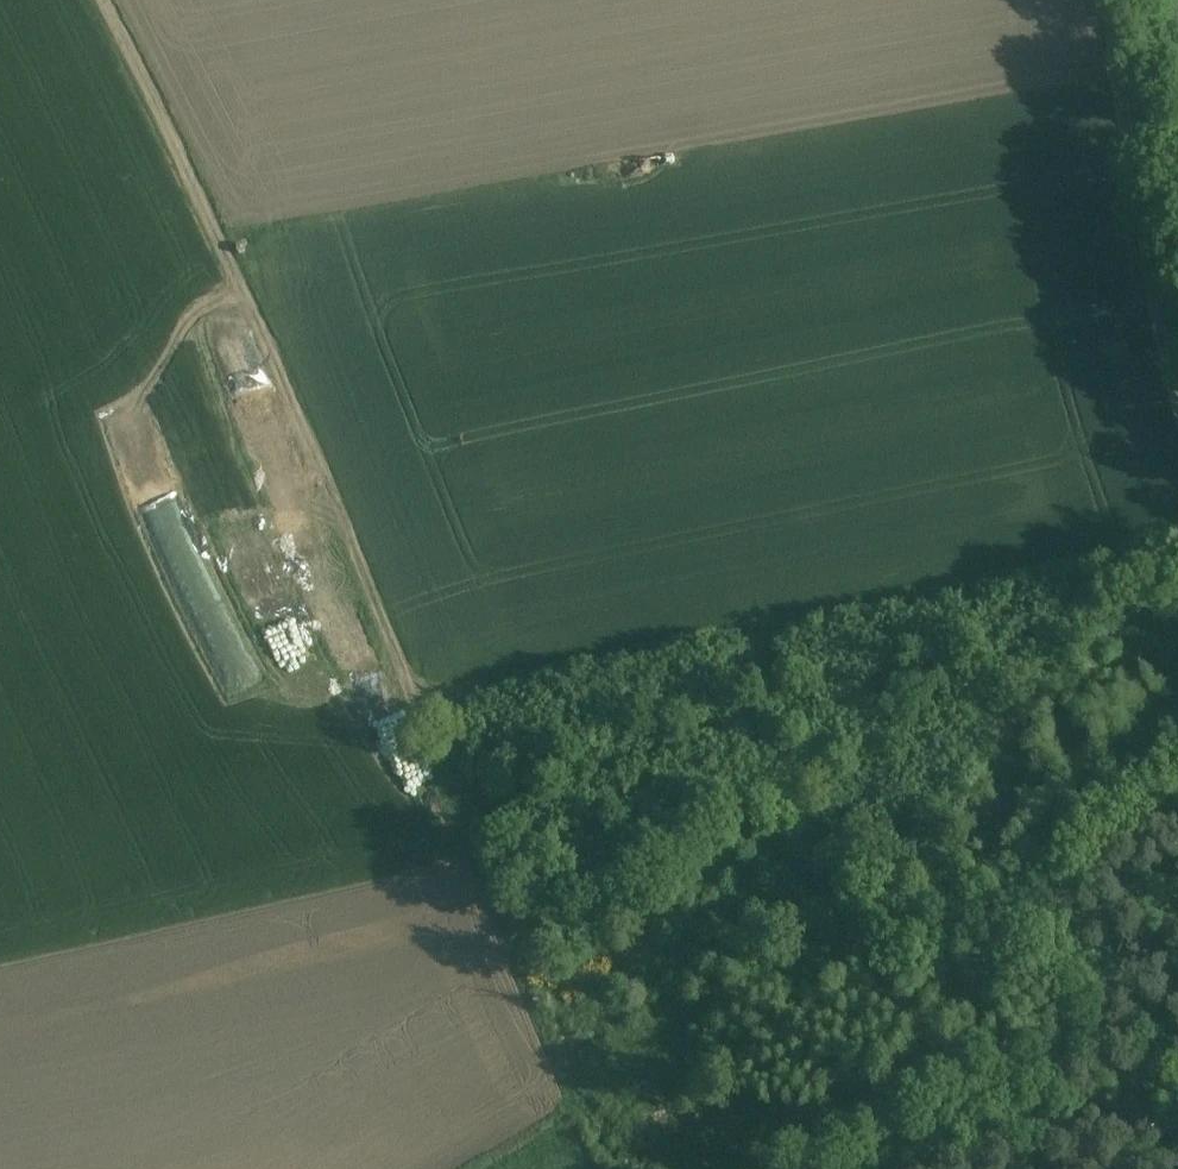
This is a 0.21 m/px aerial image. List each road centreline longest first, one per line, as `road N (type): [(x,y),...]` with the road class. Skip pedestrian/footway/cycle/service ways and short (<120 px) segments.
road 1 (unclassified): [(1177,398),(1128,159),(1111,0)]

